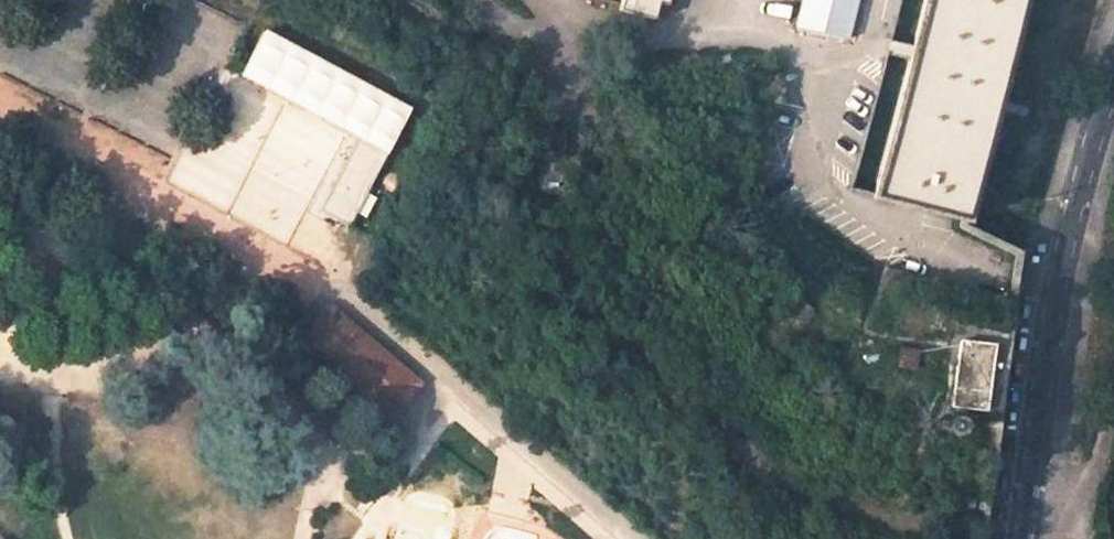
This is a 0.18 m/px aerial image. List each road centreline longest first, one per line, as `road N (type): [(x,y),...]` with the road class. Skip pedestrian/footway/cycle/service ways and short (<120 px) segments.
road 1 (unclassified): [(1025,538),(1057,289),(1113,79)]

